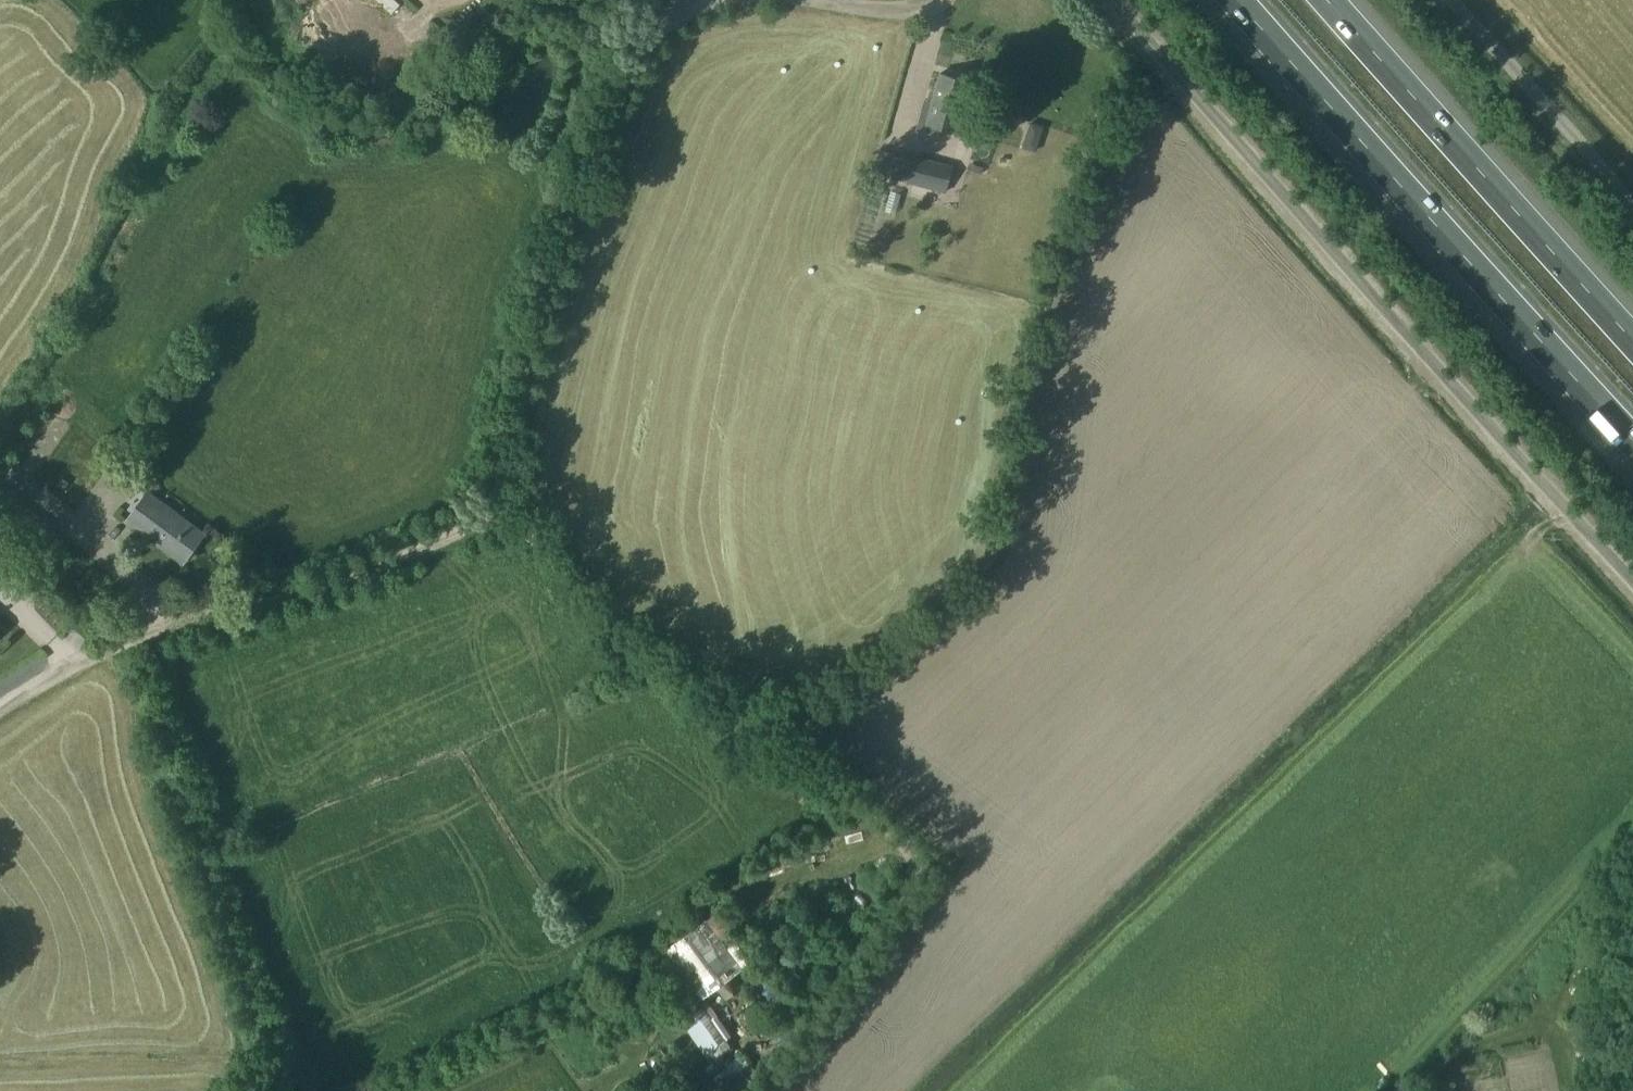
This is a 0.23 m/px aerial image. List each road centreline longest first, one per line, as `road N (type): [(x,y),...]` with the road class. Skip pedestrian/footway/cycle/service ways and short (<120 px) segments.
road 1 (track): [(0,704),(197,615),(364,571),(459,517),(512,464),(539,314),(624,72),(678,17),(742,0)]
road 2 (unclassified): [(1115,0),(1632,569)]
road 3 (motorway): [(1233,0),(1632,446)]
road 4 (motorway): [(1632,342),(1325,0)]
road 5 (unclassified): [(1632,203),(1448,0)]
road 6 (track): [(803,0),(896,9),(943,0)]

